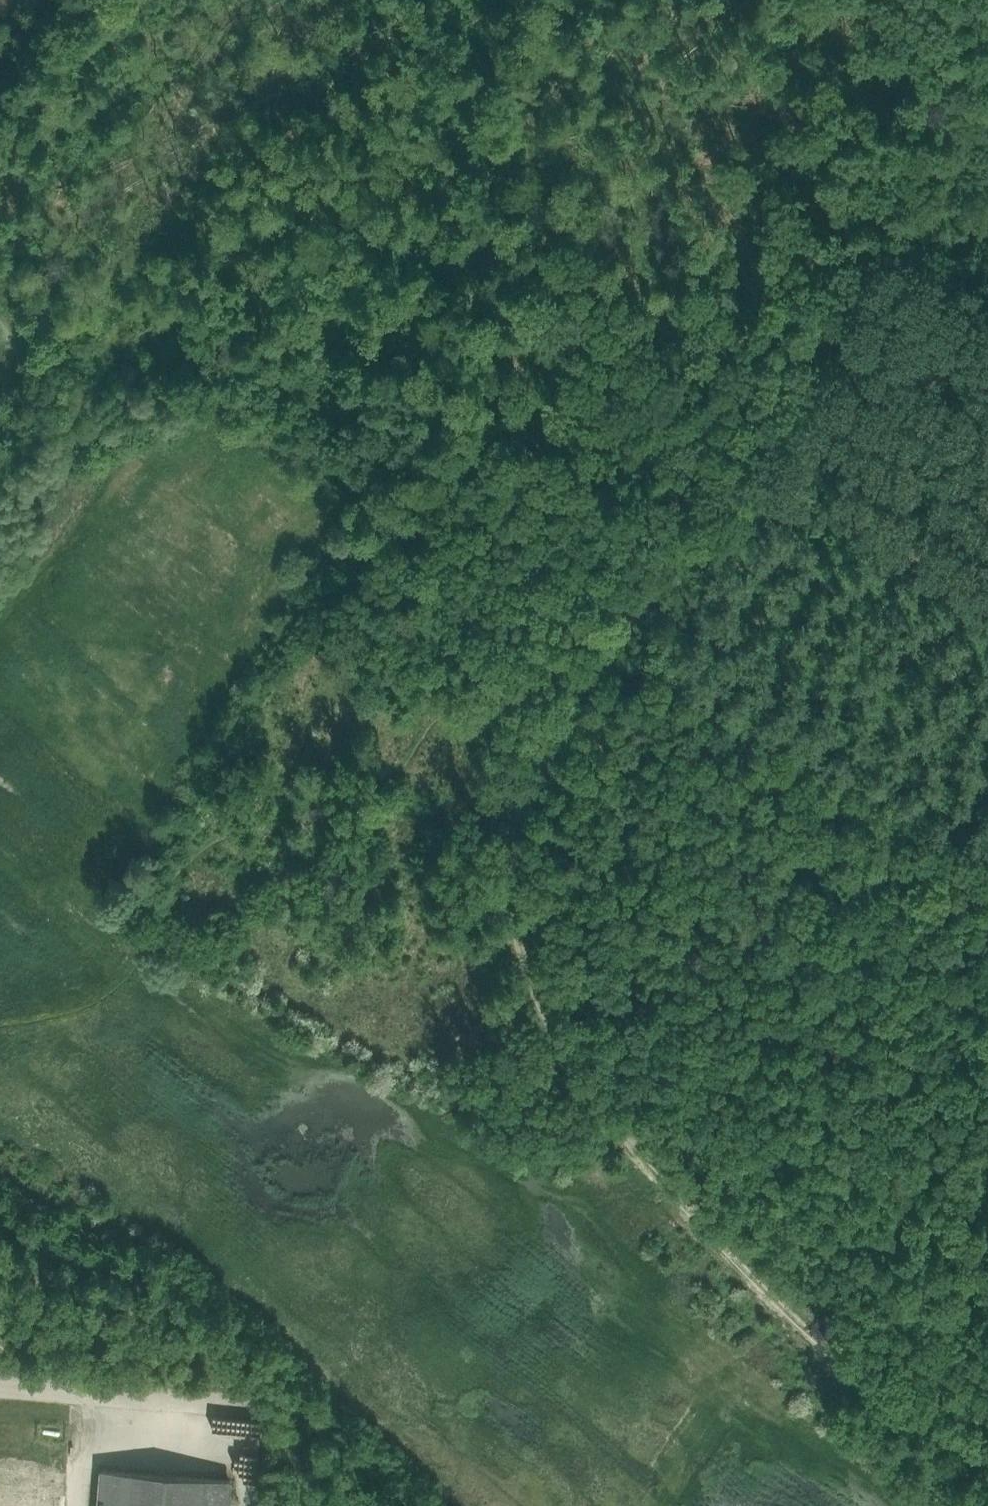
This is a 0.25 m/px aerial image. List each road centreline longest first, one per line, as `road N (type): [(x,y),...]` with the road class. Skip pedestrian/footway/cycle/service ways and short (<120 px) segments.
road 1 (track): [(987,1458),(887,1397),(746,1271),(600,1110),(557,1050),(509,928),(506,862),(525,793),(578,695)]
road 2 (track): [(678,525),(685,480),(676,439),(563,290),(537,229),(528,128),(549,0)]
road 3 (track): [(390,457),(421,457),(450,475),(518,534),(633,608)]
road 4 (unclassified): [(261,1407),(0,1387)]

